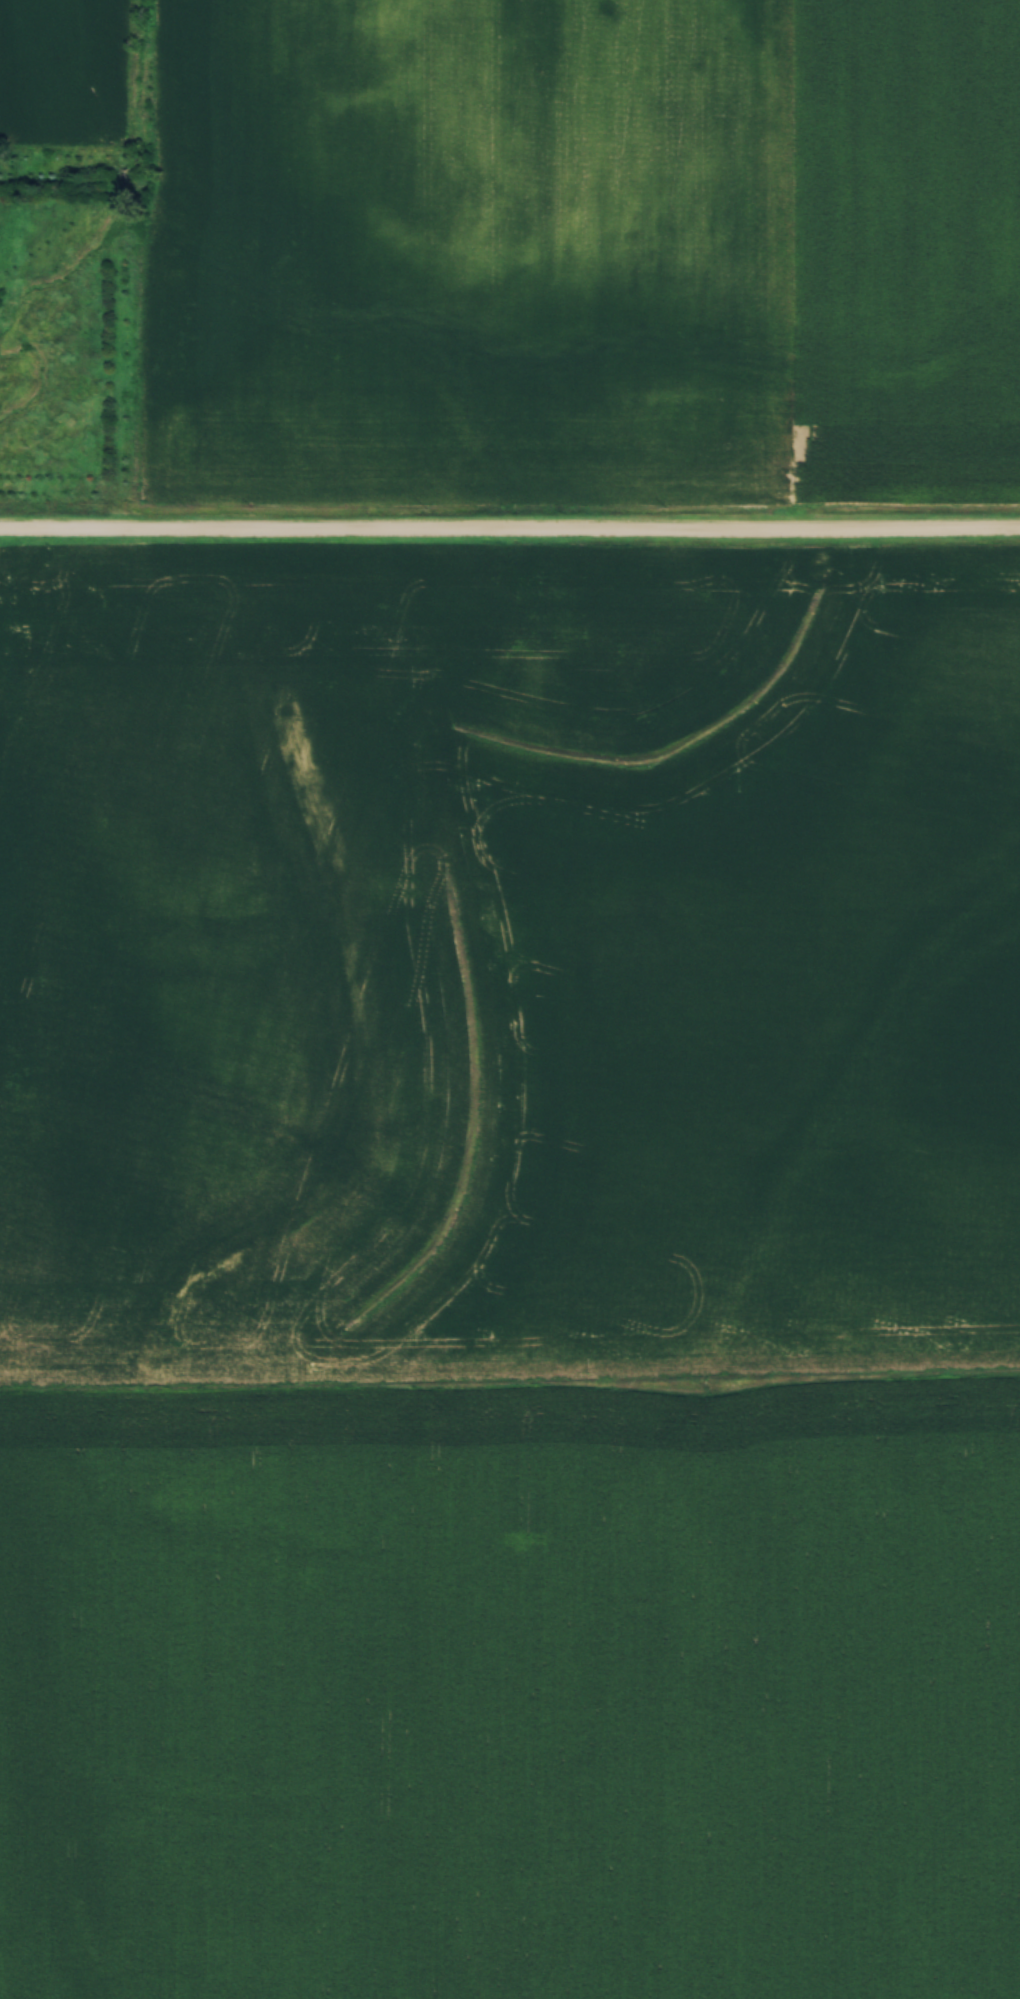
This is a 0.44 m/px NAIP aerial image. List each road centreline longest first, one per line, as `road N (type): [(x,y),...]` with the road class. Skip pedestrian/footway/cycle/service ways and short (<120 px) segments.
road 1 (residential): [(0,532),(1019,528)]

